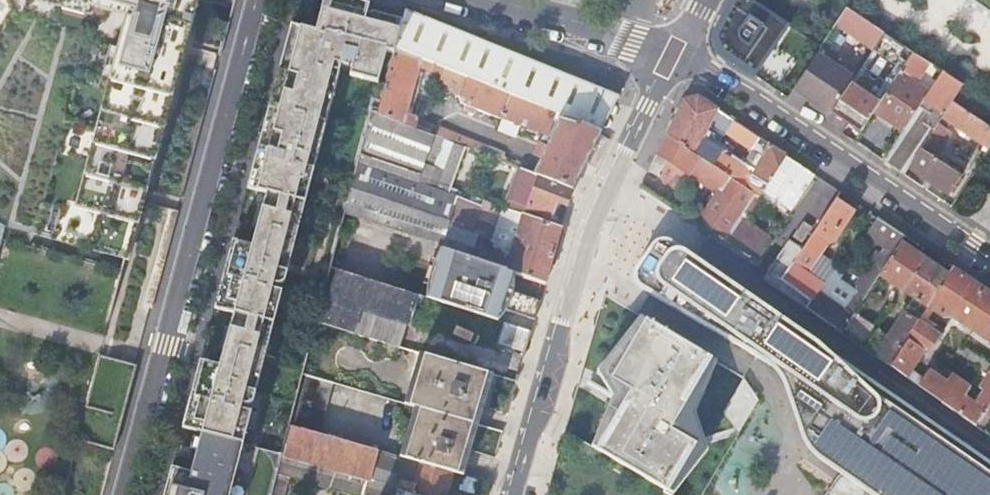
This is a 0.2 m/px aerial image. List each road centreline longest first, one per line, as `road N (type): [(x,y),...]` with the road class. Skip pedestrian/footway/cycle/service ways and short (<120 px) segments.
road 1 (residential): [(258,0),(124,494)]
road 2 (tertiary): [(511,494),(594,208),(675,55)]
road 3 (residential): [(675,55),(754,98),(989,257)]
road 4 (residential): [(491,0),(675,55)]

